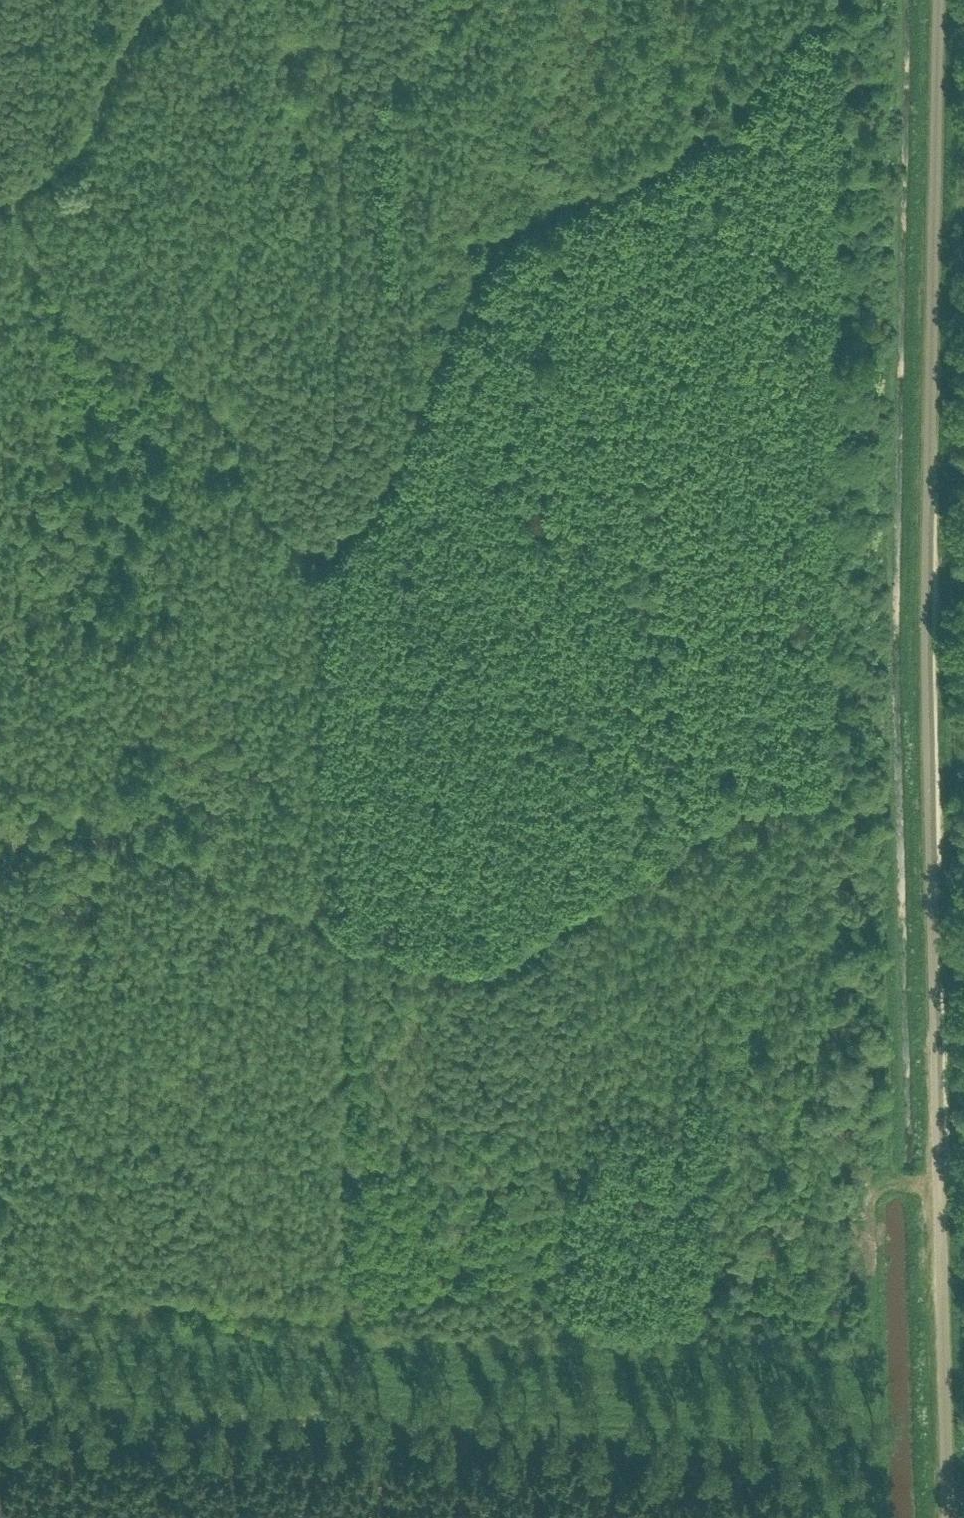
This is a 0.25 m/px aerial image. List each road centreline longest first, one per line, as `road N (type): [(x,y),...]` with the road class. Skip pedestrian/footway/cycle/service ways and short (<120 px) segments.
road 1 (unclassified): [(949,1517),(927,653),(939,0)]

